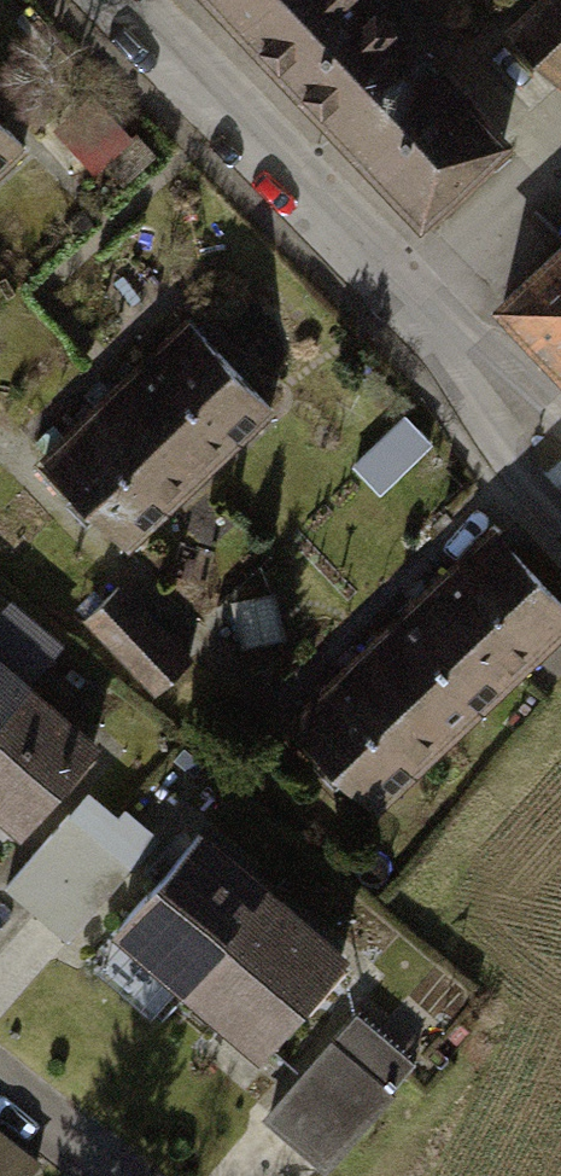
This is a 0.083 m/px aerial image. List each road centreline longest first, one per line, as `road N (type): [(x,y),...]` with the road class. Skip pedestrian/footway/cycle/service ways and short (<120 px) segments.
road 1 (secondary): [(104,0),(560,475)]
road 2 (residential): [(122,1175),(0,1073)]

